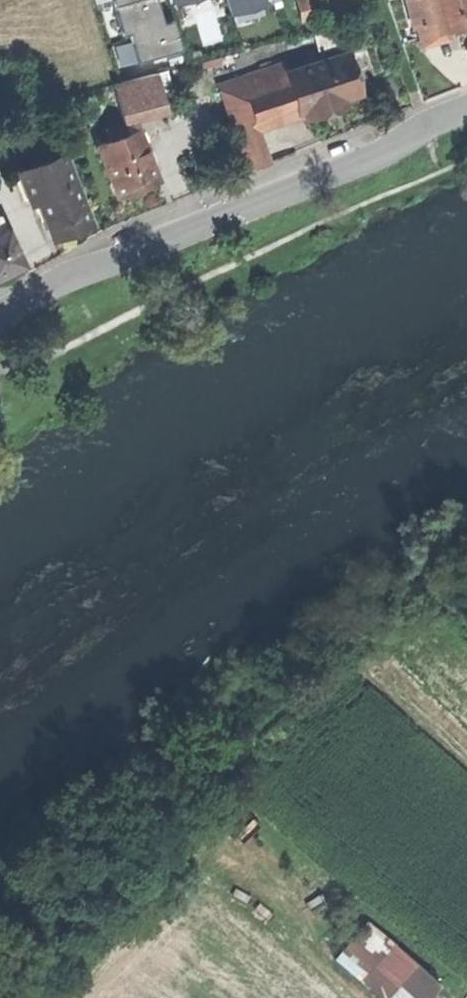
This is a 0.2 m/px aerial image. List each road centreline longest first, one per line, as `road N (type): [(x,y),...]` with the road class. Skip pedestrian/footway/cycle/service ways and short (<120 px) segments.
road 1 (residential): [(0,313),(132,246),(466,112)]
road 2 (track): [(425,129),(380,0)]

